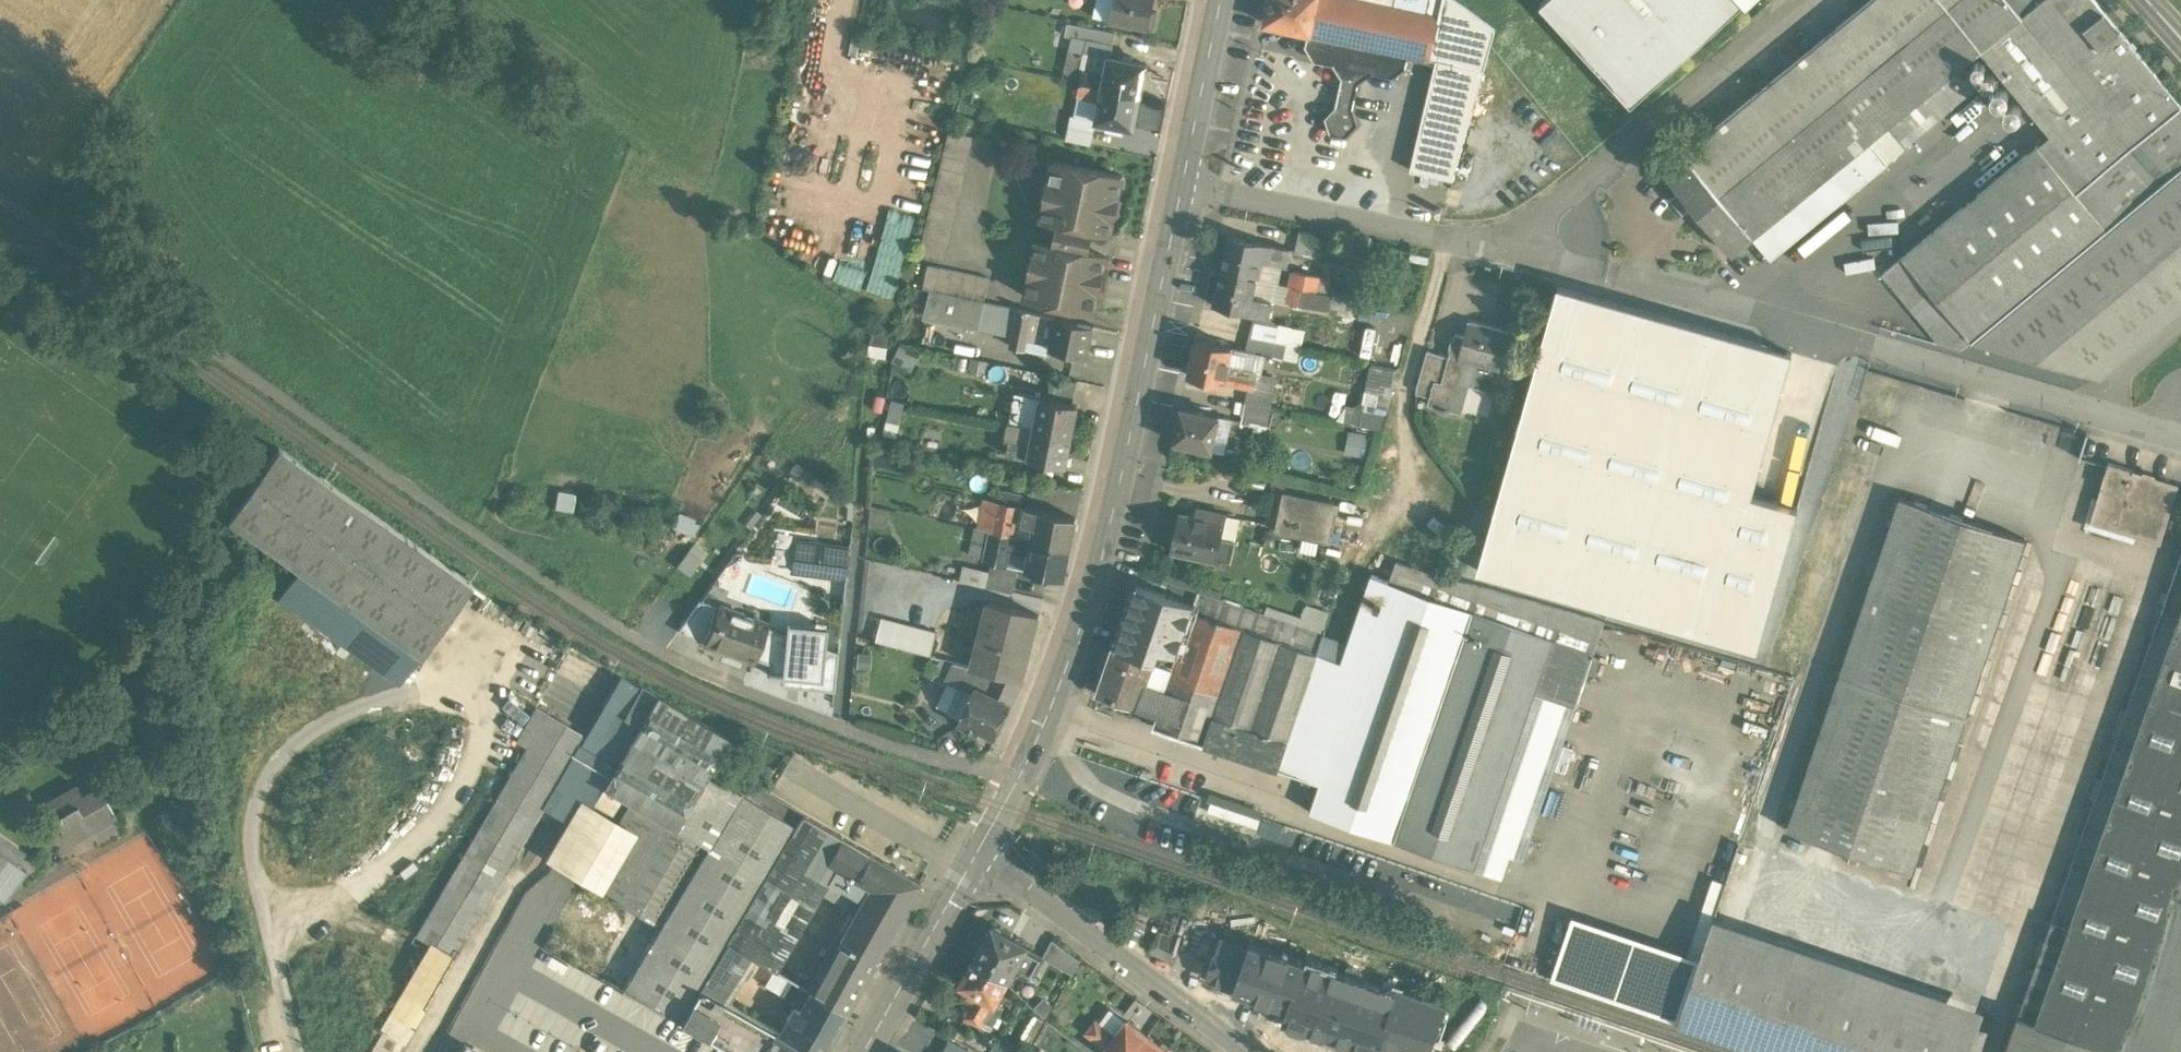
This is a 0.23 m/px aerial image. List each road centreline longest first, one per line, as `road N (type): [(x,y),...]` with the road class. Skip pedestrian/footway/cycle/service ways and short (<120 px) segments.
road 1 (secondary): [(975,857),(1042,728),(1092,589),(1223,0)]
road 2 (track): [(586,603),(0,198)]
road 3 (residential): [(297,1051),(253,879),(251,813),(266,777),(309,733),(358,707),(418,686),(498,690)]
road 4 (residential): [(975,857),(1237,1046)]
road 5 (secondary): [(864,1051),(975,857)]

